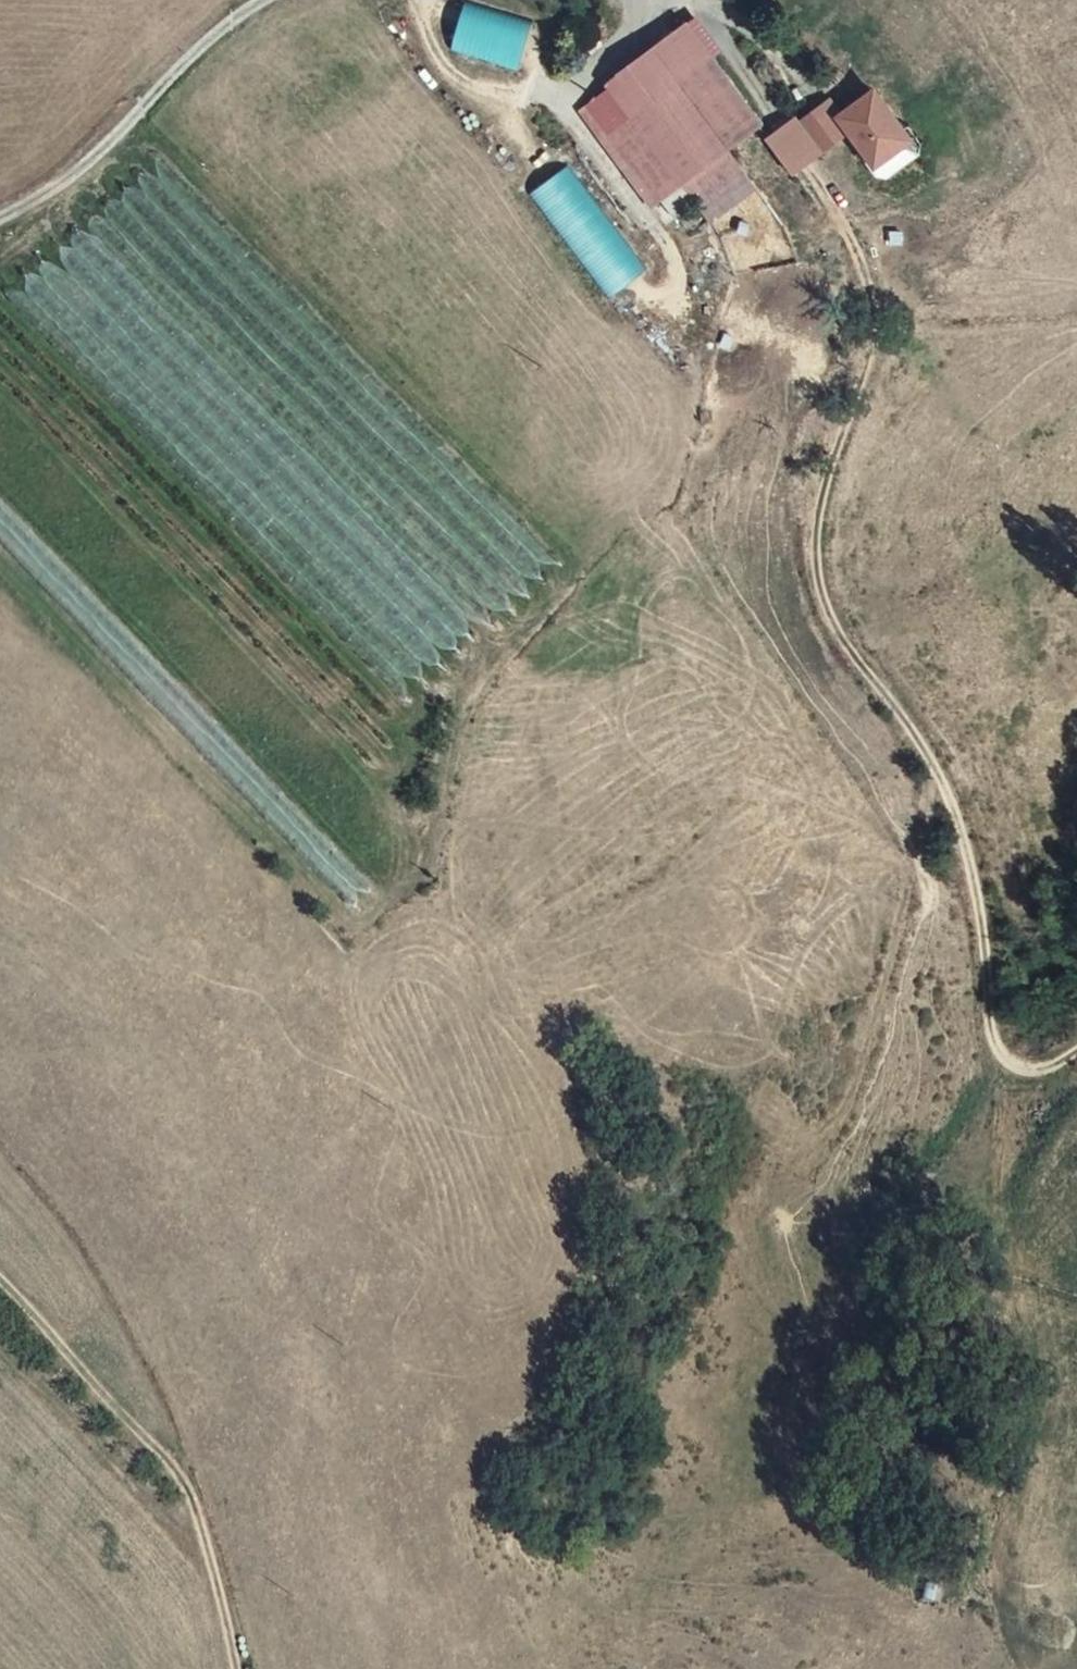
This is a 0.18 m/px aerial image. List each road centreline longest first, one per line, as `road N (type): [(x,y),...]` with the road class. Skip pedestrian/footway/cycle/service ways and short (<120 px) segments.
road 1 (track): [(1076,1052),(1039,1071),(998,1051),(988,1022),(975,888),(951,794),(843,637),(818,576),(819,507),(862,395),(875,312),(849,234),(697,0)]
road 2 (track): [(0,1281),(181,1471),(205,1530),(237,1668)]
road 3 (track): [(0,215),(57,184),(165,81),(268,0)]

